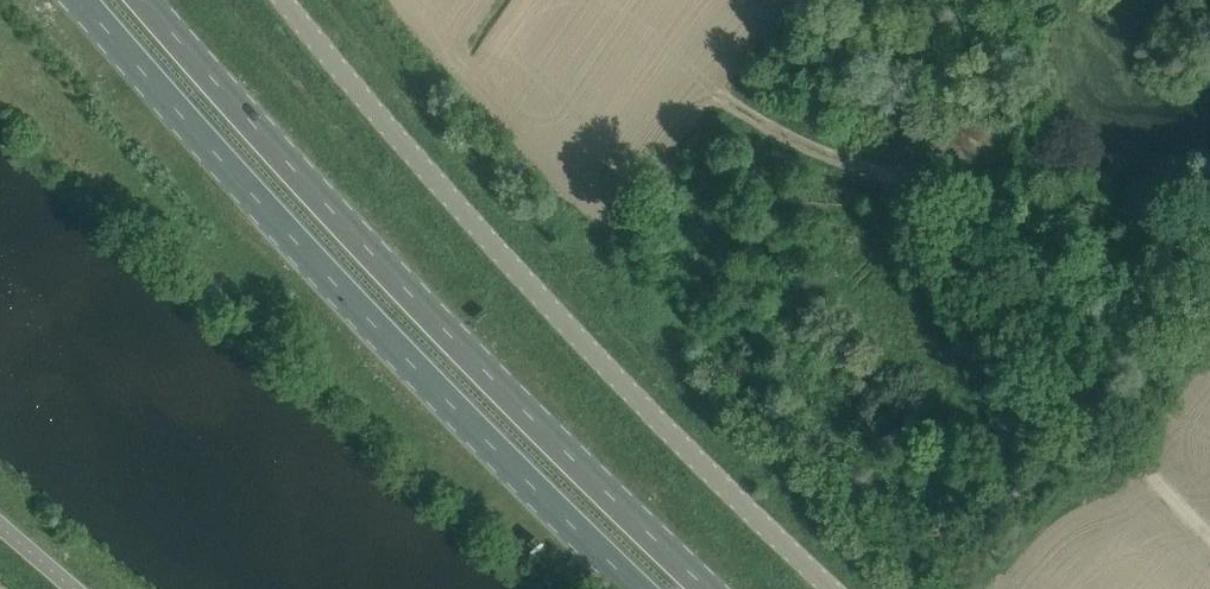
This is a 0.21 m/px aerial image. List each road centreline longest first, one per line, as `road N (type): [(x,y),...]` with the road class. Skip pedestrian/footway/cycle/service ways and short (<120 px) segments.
road 1 (trunk): [(712,588),(448,328),(151,0)]
road 2 (trunk): [(90,0),(406,355),(641,588)]
road 3 (unclassified): [(287,0),(380,116),(682,445),(836,588)]

